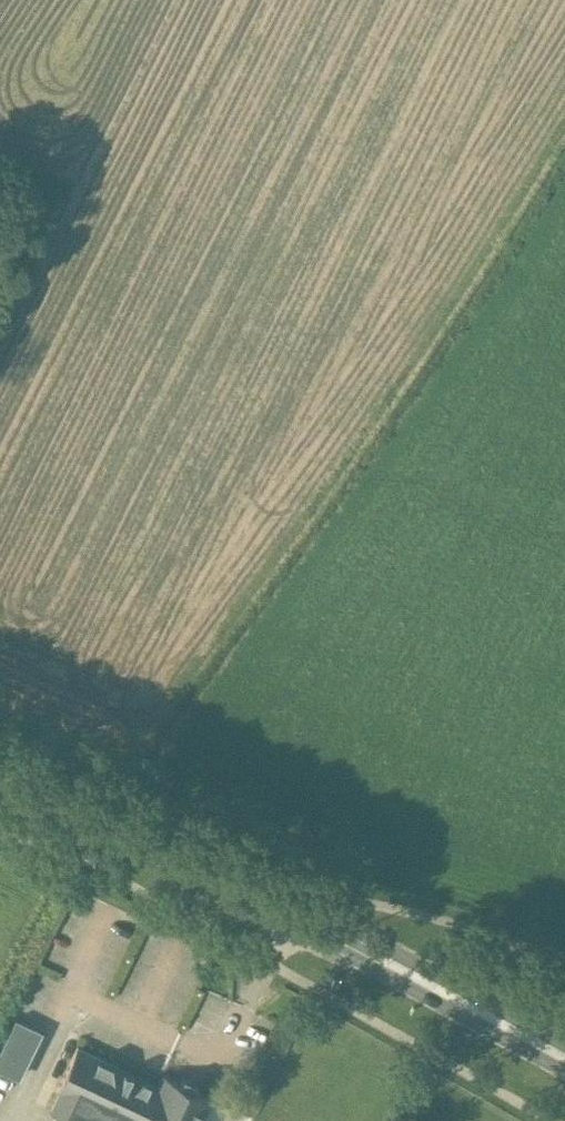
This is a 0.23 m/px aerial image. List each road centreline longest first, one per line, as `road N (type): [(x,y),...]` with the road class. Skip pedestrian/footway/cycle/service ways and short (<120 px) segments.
road 1 (tertiary): [(341,939),(0,778)]
road 2 (tertiary): [(341,939),(419,995),(564,1074)]
road 3 (tertiary): [(564,1044),(433,971),(341,939)]

